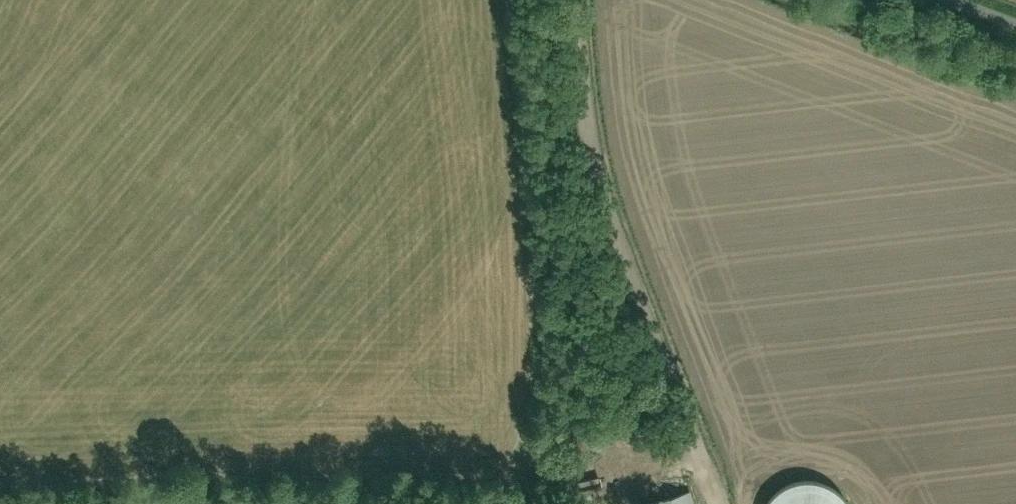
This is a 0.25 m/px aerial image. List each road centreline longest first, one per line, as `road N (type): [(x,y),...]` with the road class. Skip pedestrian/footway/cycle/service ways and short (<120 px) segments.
road 1 (track): [(575,0),(606,199),(721,503)]

